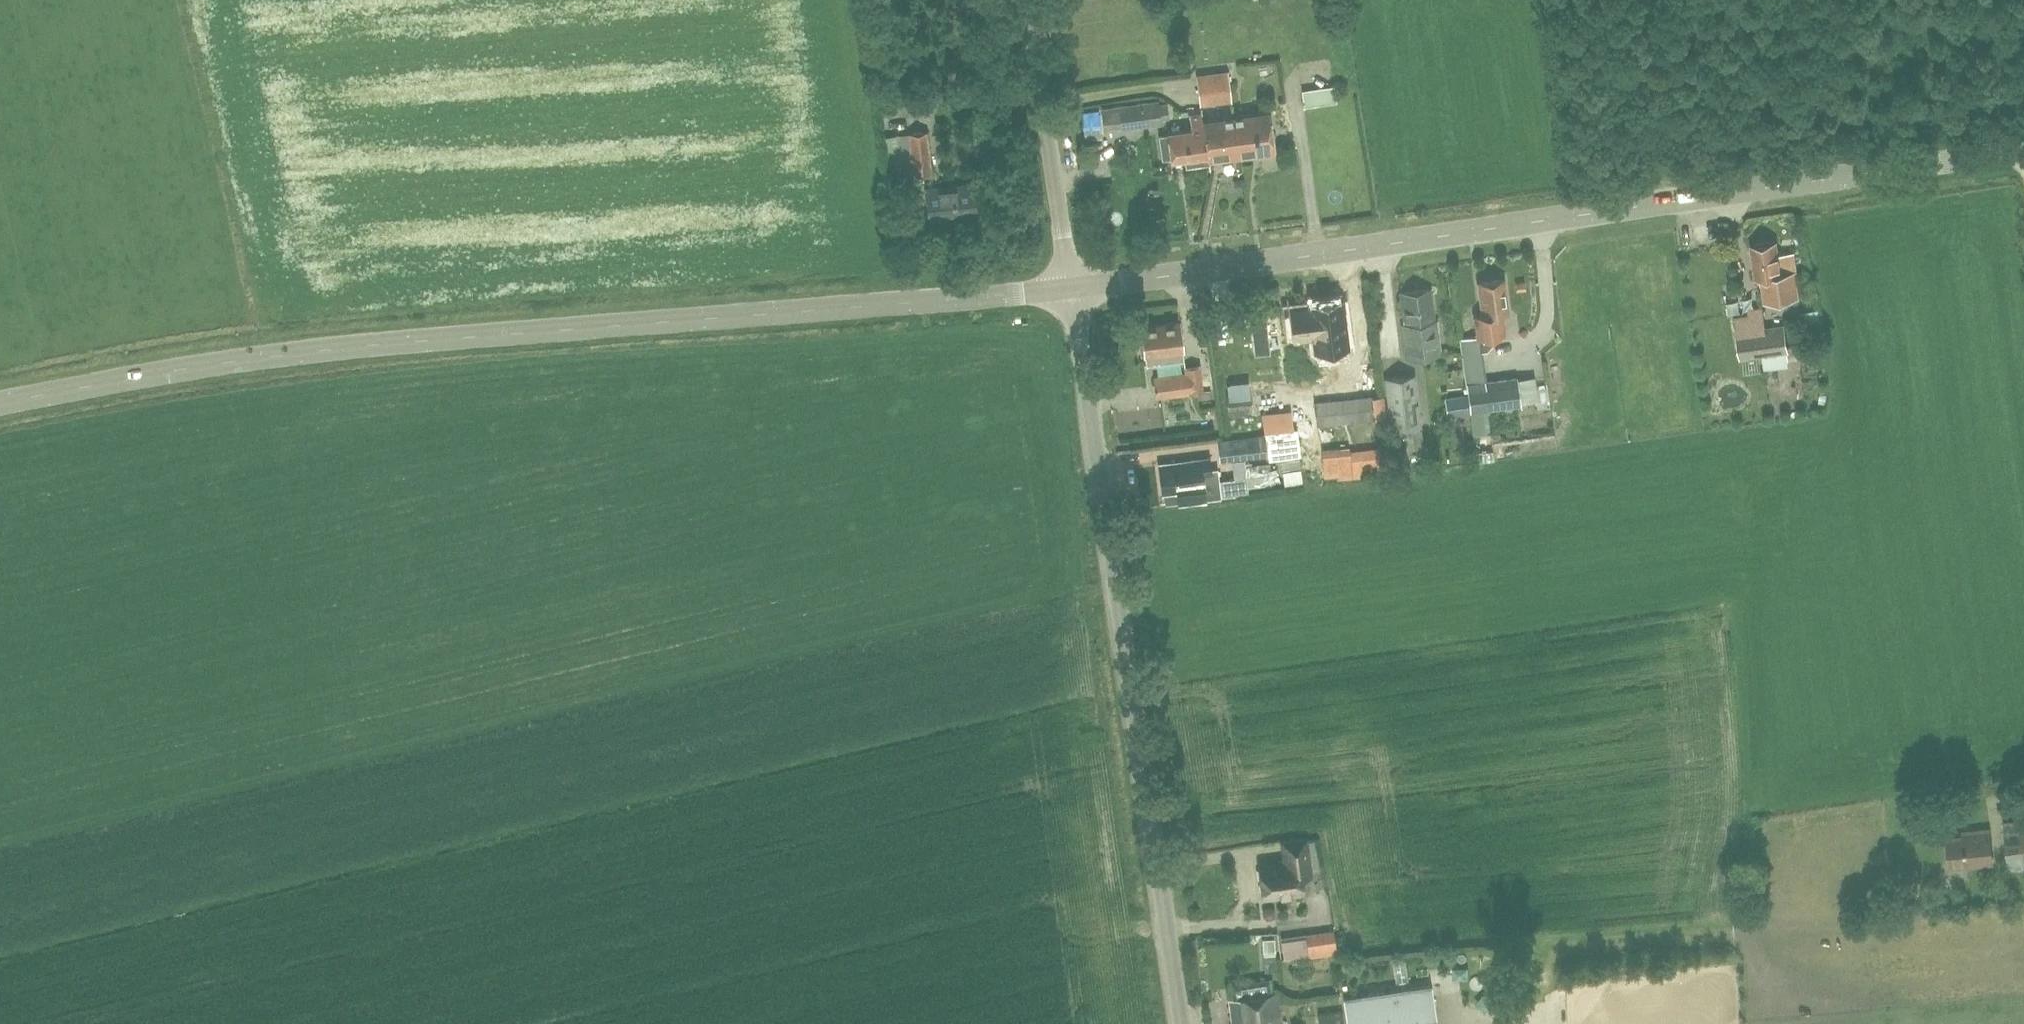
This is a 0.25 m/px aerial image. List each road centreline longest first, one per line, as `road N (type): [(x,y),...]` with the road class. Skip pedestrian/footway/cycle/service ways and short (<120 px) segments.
road 1 (tertiary): [(0,404),(333,350),(1071,289)]
road 2 (tertiary): [(1071,289),(2023,151)]
road 3 (unclassified): [(1182,1023),(1071,289)]
road 4 (unclassified): [(1071,289),(1025,0)]

